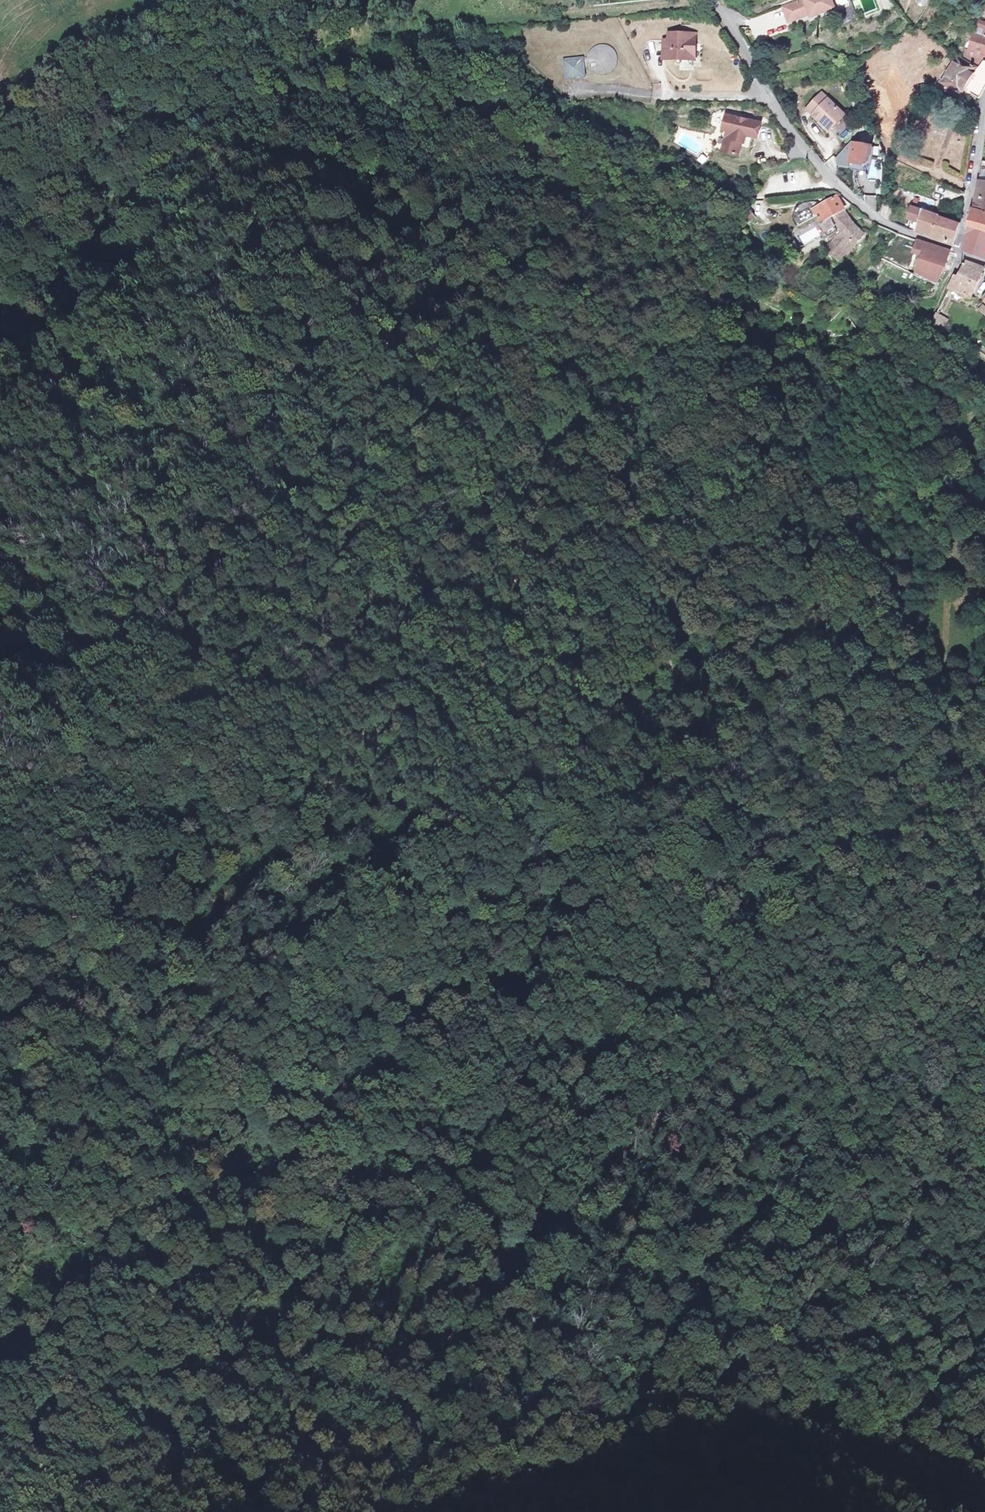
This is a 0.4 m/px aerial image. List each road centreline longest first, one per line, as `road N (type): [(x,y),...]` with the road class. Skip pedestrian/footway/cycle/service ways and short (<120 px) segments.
road 1 (residential): [(709,0),(824,170),(889,224)]

